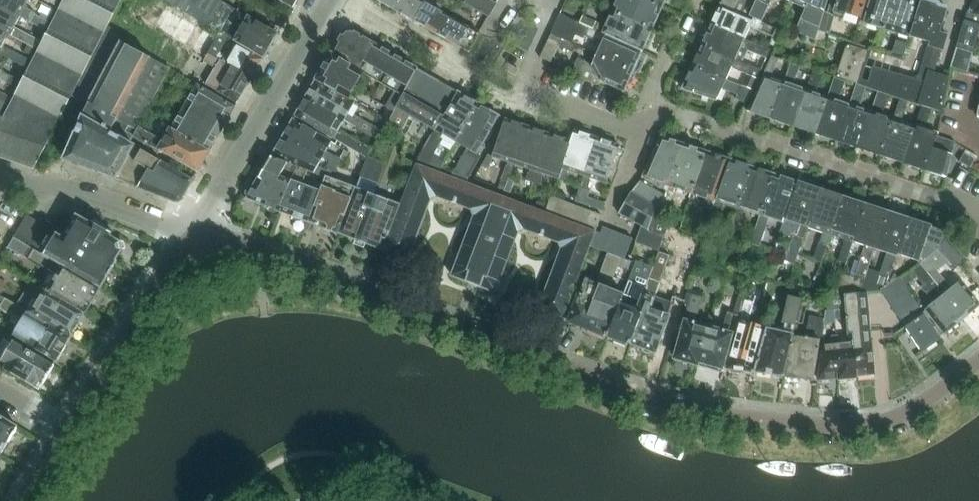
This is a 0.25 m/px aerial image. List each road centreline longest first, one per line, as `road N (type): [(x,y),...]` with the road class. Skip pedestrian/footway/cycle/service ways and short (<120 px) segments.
road 1 (residential): [(195,231),(650,397),(711,412),(871,424),(911,410),(978,360)]
road 2 (residential): [(340,0),(513,101),(554,101),(623,128),(665,116)]
road 3 (residential): [(665,116),(978,212)]
road 4 (residential): [(195,231),(328,0)]
road 5 (residential): [(195,231),(68,428)]
road 6 (residential): [(195,231),(98,197),(0,177)]
road 7 (residential): [(665,116),(653,90),(697,0)]

